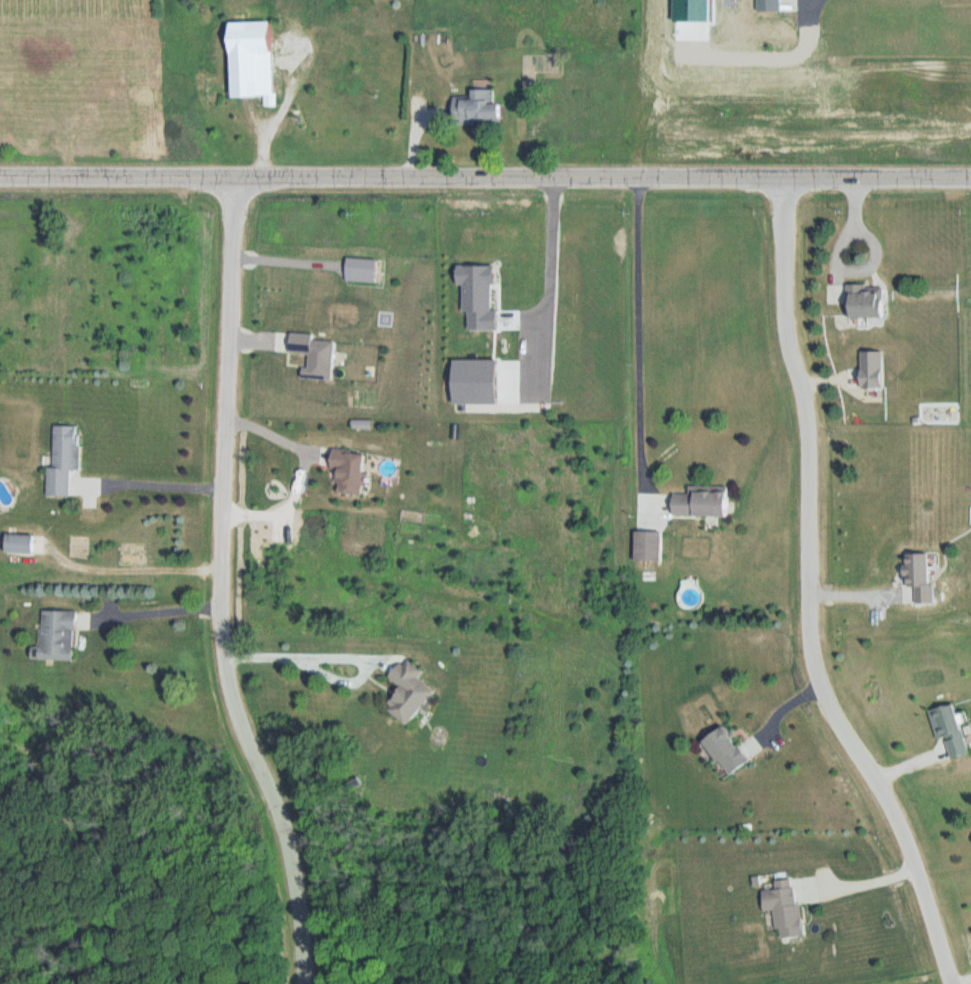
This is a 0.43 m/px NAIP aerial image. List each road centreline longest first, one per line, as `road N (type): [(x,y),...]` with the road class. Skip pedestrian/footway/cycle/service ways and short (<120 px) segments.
road 1 (residential): [(0,177),(970,178)]
road 2 (residential): [(951,983),(897,815),(820,677),(811,632),(813,436),(786,308),(786,178)]
road 3 (residential): [(238,179),(226,647),(232,684),(290,835),(305,983)]

